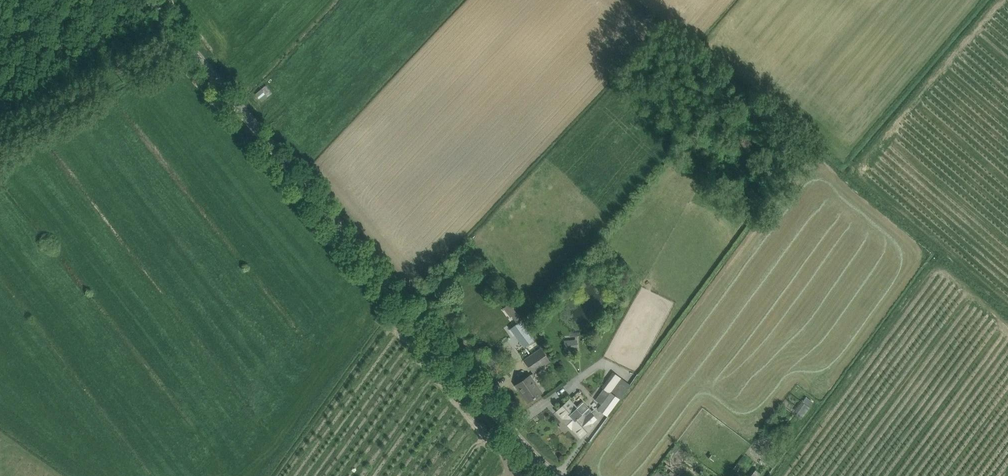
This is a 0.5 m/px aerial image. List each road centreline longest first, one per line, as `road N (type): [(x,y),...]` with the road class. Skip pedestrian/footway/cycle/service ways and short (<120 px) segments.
road 1 (tertiary): [(556,475),(149,0)]
road 2 (track): [(0,143),(184,41)]

